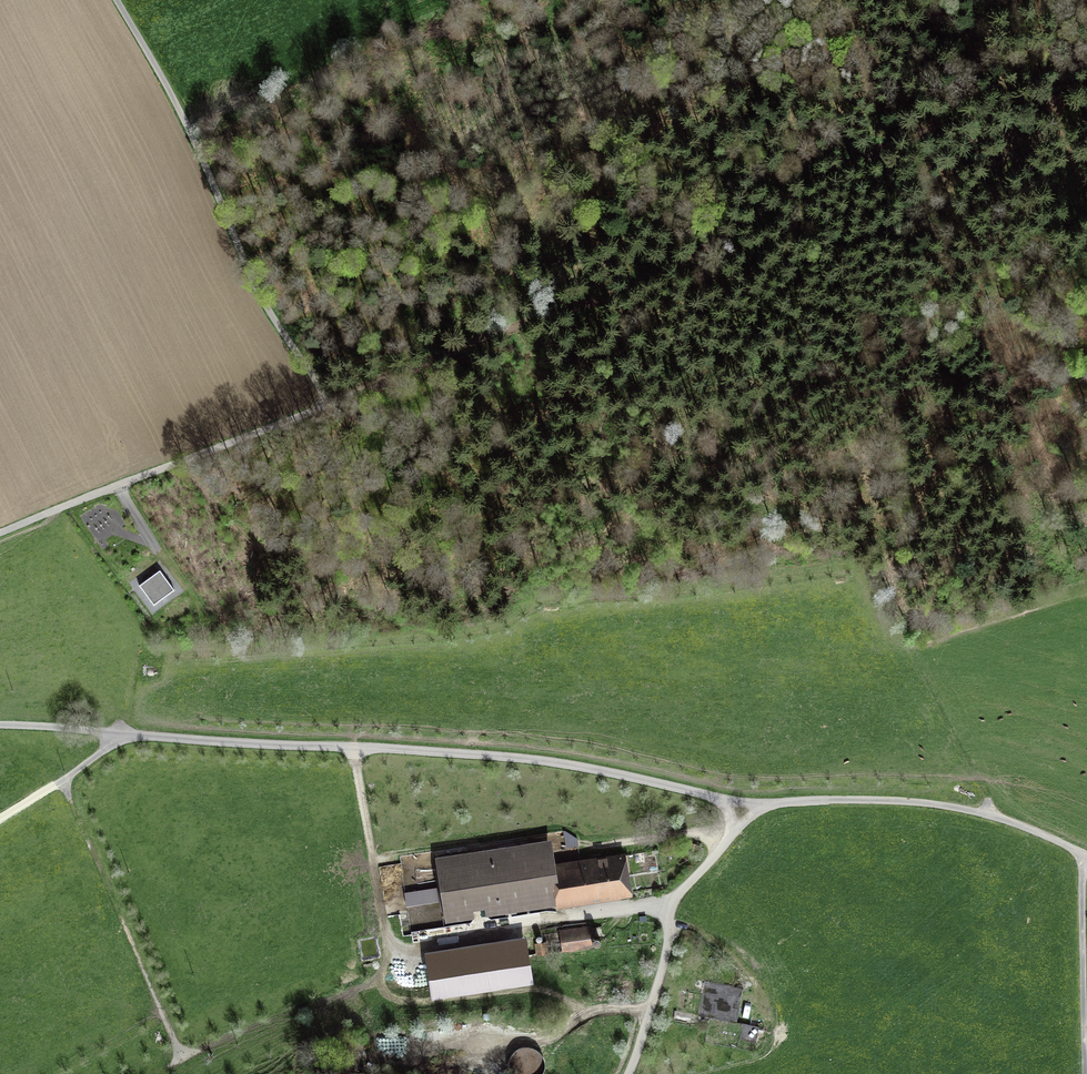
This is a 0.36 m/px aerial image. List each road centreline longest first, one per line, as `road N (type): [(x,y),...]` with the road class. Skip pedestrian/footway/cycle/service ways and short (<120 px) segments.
road 1 (unclassified): [(125,734),(508,758),(750,803),(920,803),(1008,821),(1086,855)]
road 2 (track): [(328,404),(656,276),(742,234),(810,176),(945,125),(1050,100)]
road 3 (track): [(186,124),(259,287),(328,404),(140,477)]
road 4 (track): [(62,781),(190,1056)]
road 5 (track): [(186,124),(458,0)]
road 6 (track): [(190,1056),(380,979),(394,950)]
road 7 (track): [(1082,853),(1083,1073)]
road 8 (unclassified): [(125,734),(0,818)]
road 9 (track): [(117,0),(186,124)]
road 10 (unclassified): [(0,726),(125,734)]

